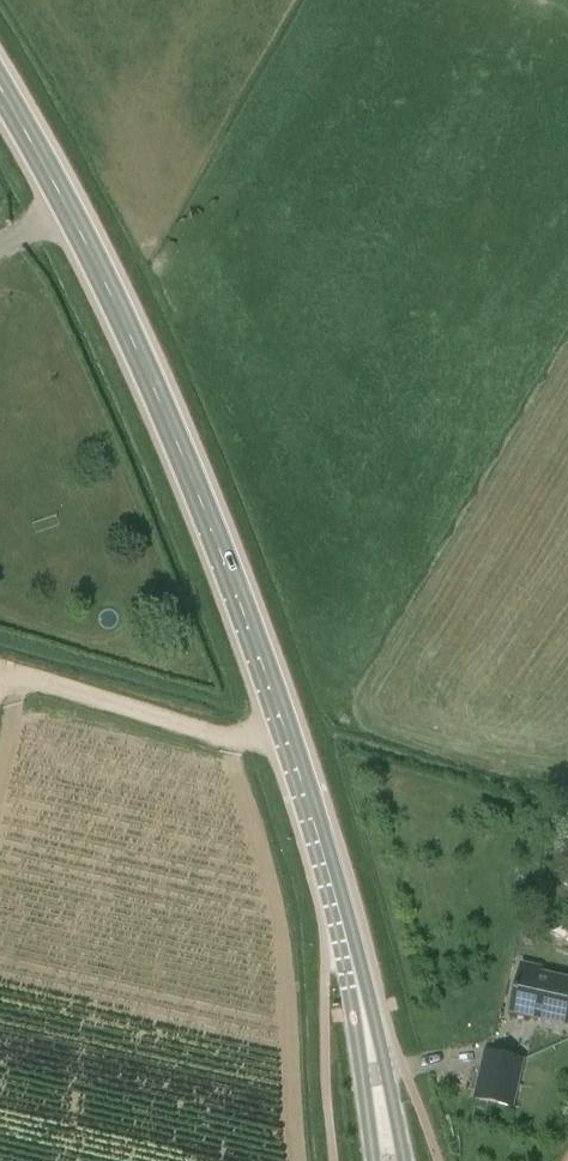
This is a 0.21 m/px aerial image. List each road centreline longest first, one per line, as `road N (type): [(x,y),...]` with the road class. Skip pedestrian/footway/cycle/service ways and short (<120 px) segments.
road 1 (secondary): [(387,1160),(339,915),(263,661),(164,408),(0,88)]

